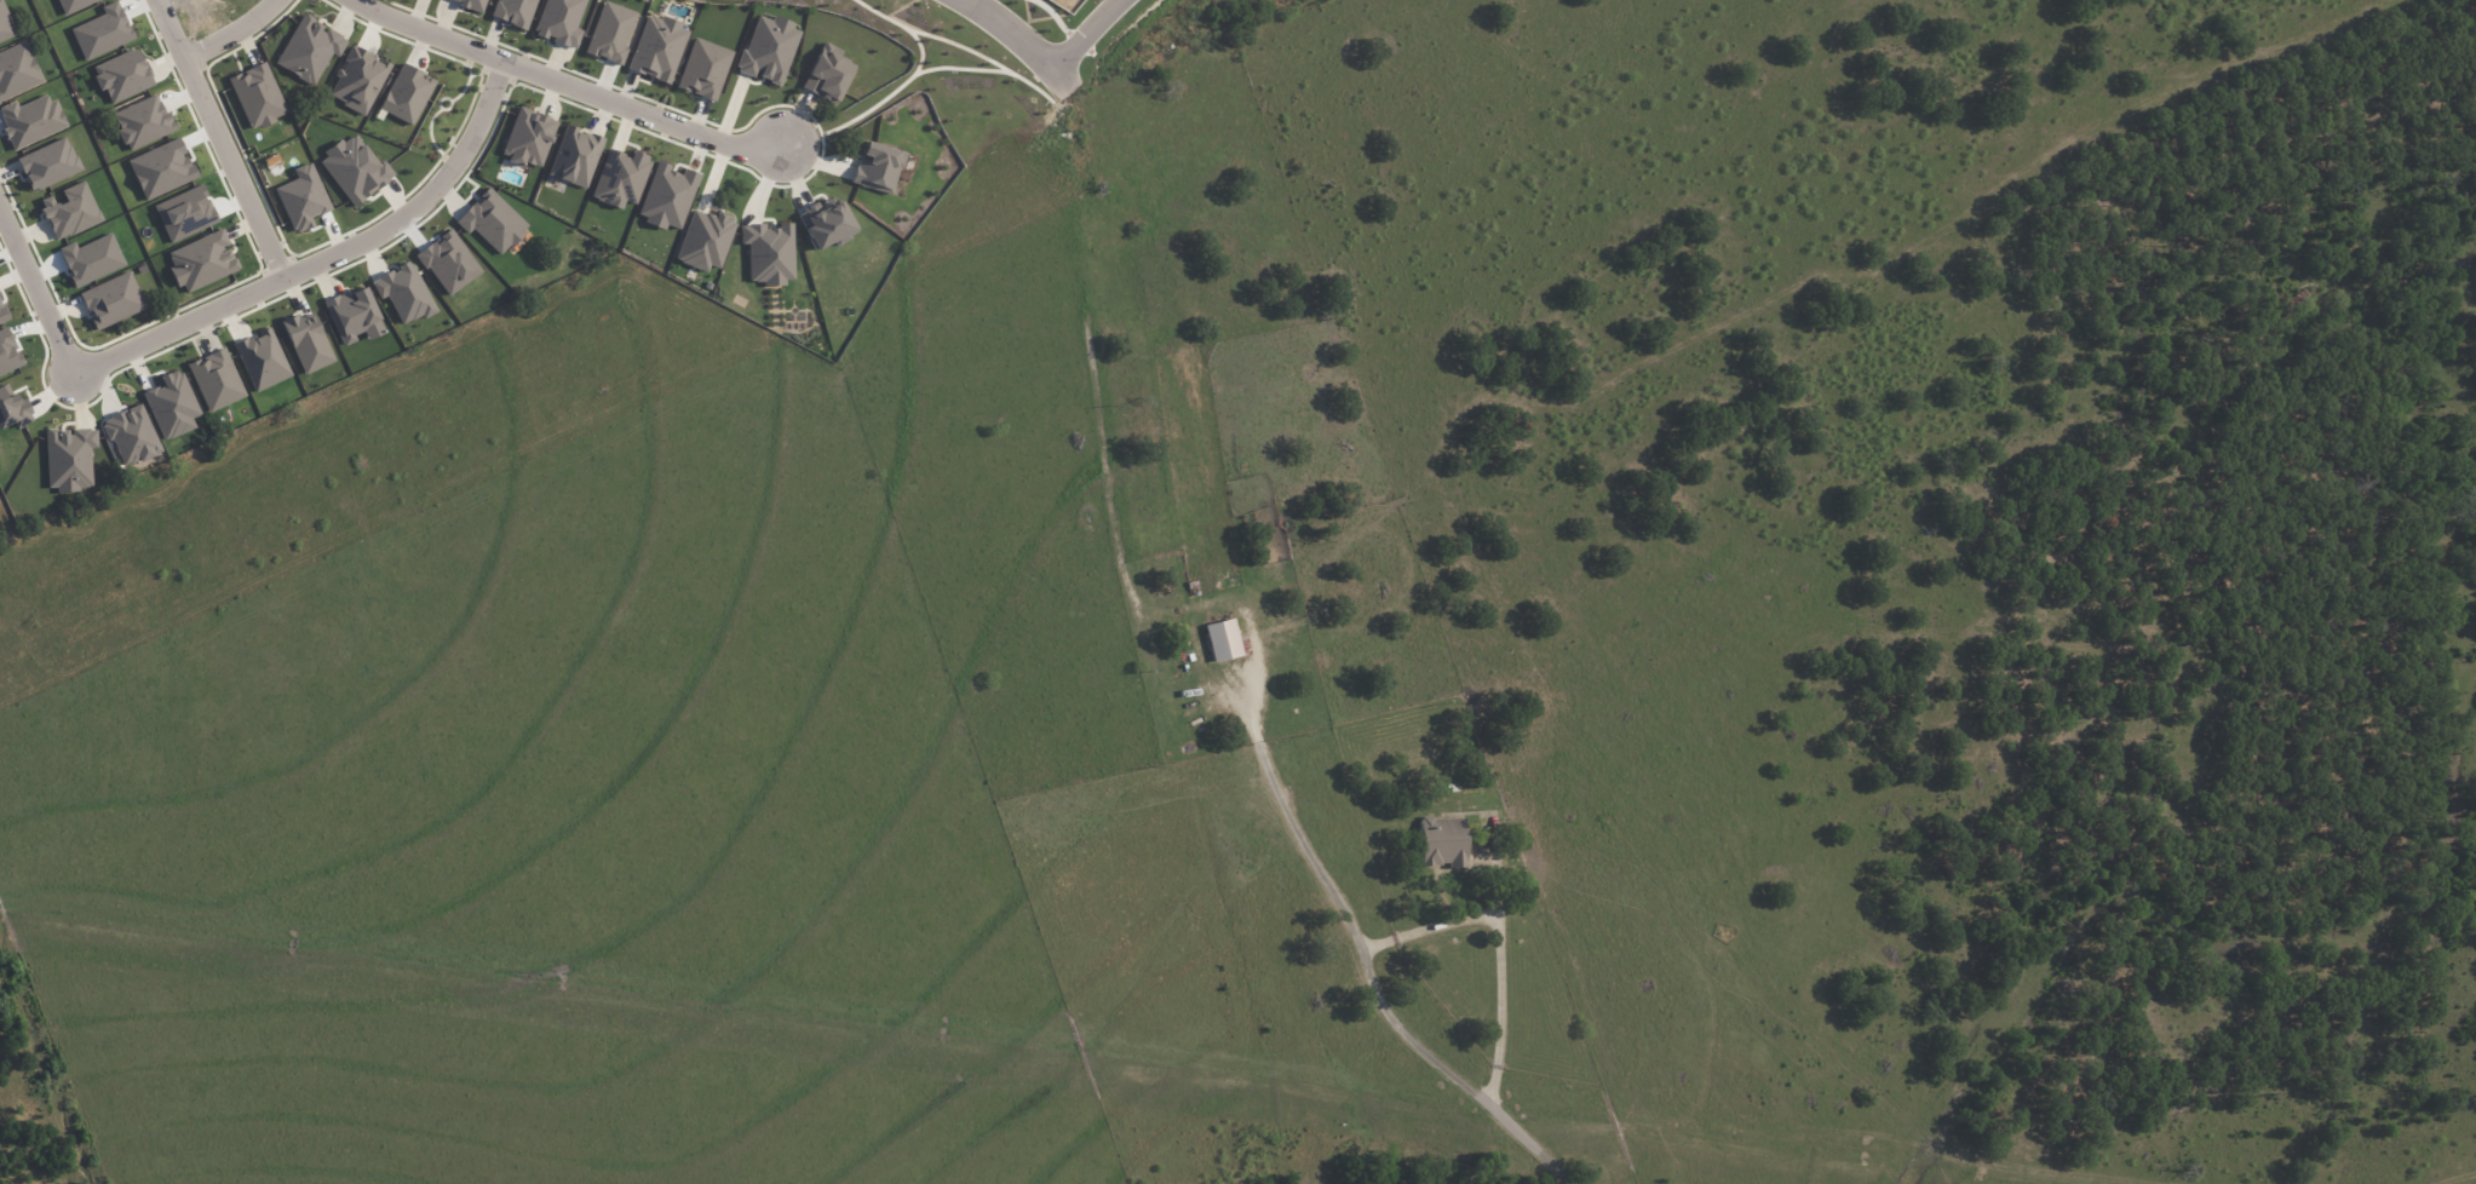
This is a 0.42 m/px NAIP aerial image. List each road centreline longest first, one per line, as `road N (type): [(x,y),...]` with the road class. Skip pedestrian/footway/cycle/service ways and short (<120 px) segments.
road 1 (residential): [(1045,619),(1153,619),(1398,552),(1585,467),(1045,619)]
road 2 (residential): [(1396,579),(1270,145),(1645,0)]
road 3 (residential): [(208,755),(511,673),(597,676),(677,713),(954,900)]
road 4 (residential): [(1503,977),(1702,914),(1877,823),(1937,781),(2038,680),(2141,547)]
road 5 (residential): [(521,672),(476,465),(507,456),(596,446),(670,459),(879,582),(983,610)]
road 6 (residential): [(982,0),(1075,76),(1111,142),(1252,622)]
road 7 (residential): [(68,369),(357,241),(423,199),(460,159),(504,62)]
road 8 (residential): [(1607,460),(1683,741),(1747,895)]
road 9 (residential): [(352,0),(754,149),(783,148)]
road 10 (residential): [(1942,0),(2034,287),(1929,337)]
road 11 (residential): [(1488,64),(1607,460)]
road 12 (residential): [(1045,619),(1050,709),(1035,771),(948,910),(919,998)]
road 13 (residential): [(1710,0),(1822,392)]
road 14 (residential): [(1822,392),(1885,638),(1919,705),(1965,754)]
road 15 (residential): [(1585,467),(1802,401),(1929,337)]
road 16 (track): [(1252,622),(1256,740),(1345,908),(1360,953)]
road 17 (residential): [(2001,180),(2179,115),(2236,74),(2273,0)]
road 18 (residential): [(160,0),(282,276)]
road 19 (residential): [(251,499),(308,729)]
road 20 (residential): [(1045,619),(1045,449),(1023,403)]
road 21 (track): [(1360,953),(1388,1017),(1494,1110)]
road 22 (residential): [(625,923),(650,862),(730,749)]
road 23 (residential): [(0,217),(68,369)]
road 24 (track): [(1578,1183),(1494,1110),(1493,1084)]

